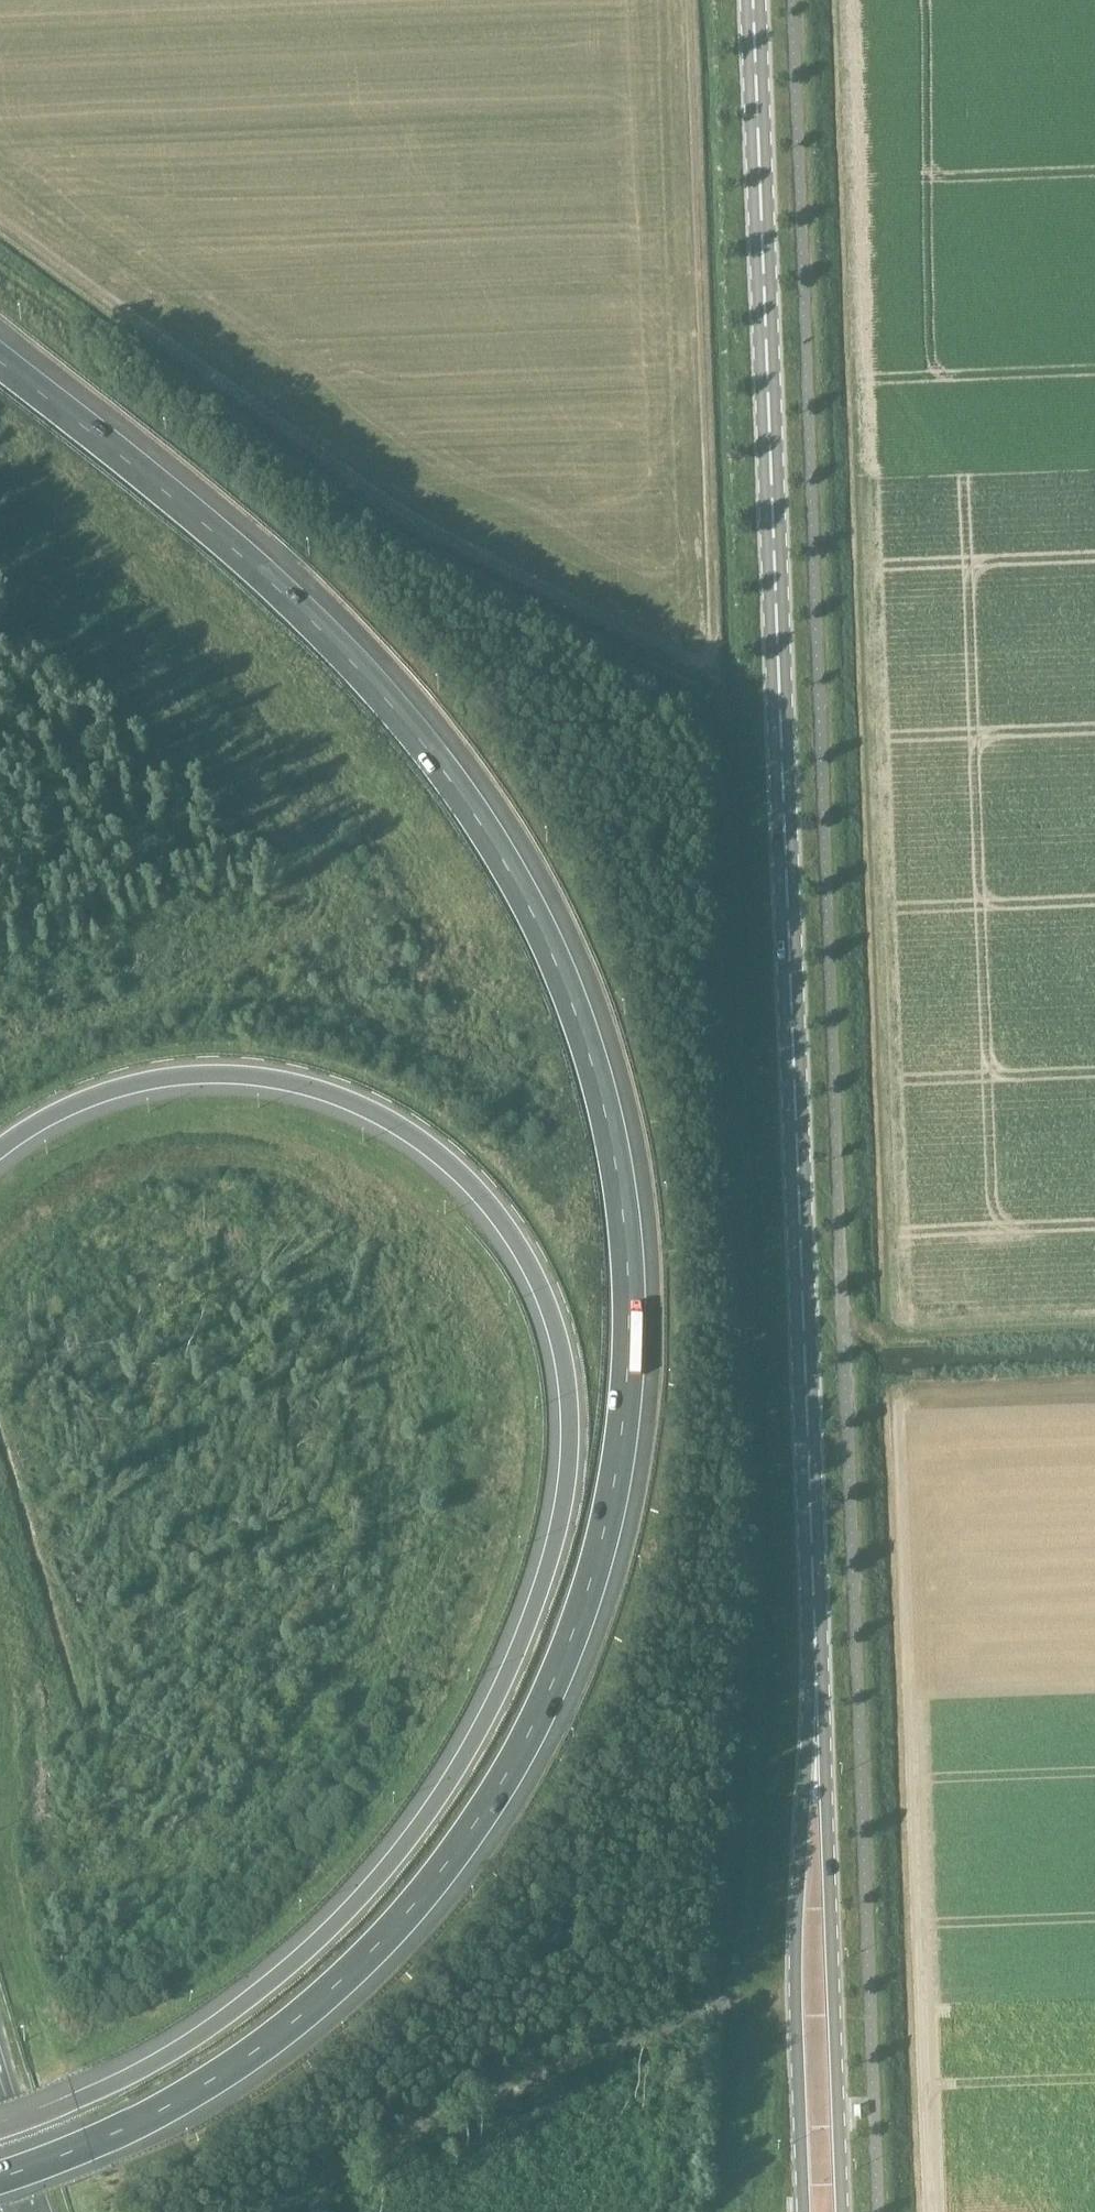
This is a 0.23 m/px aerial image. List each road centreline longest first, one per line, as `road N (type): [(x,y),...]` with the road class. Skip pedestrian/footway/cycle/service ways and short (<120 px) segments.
road 1 (motorway): [(0,2178),(121,2131),(251,2053),(359,1963),(461,1846),(526,1741),(589,1586),(616,1472),(629,1313),(614,1155),(584,1038),(548,945),(478,820),(324,633),(194,515),(0,362)]
road 2 (motorway): [(0,1148),(82,1101),(176,1076),(276,1080),(376,1113),(473,1185),(527,1261),(562,1350),(570,1429),(560,1522),(520,1644),(465,1756),(388,1866),(321,1939),(200,2036),(133,2076),(0,2133)]
road 3 (tertiary): [(816,1722),(751,0)]
road 4 (tertiary): [(842,2211),(825,1732),(816,1722)]
road 5 (tertiary): [(816,1722),(808,1732),(796,1946),(804,2211)]

